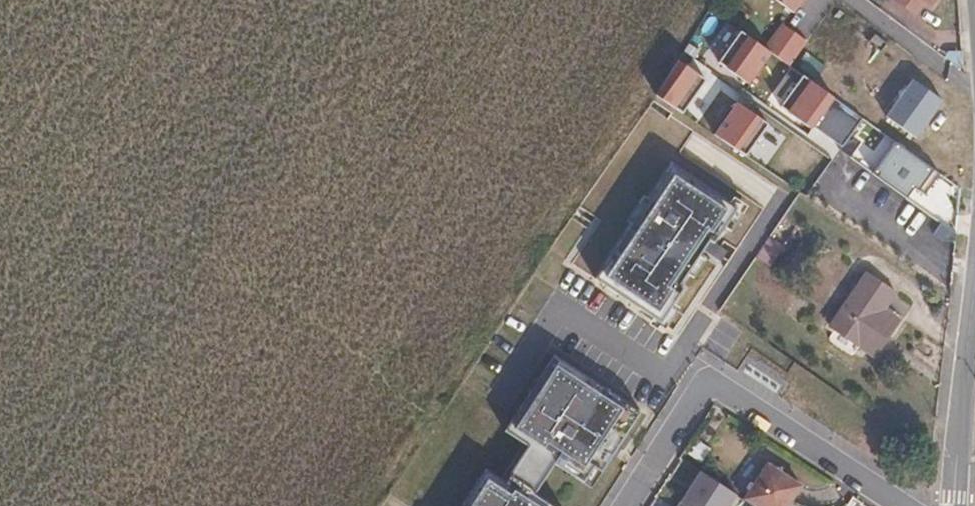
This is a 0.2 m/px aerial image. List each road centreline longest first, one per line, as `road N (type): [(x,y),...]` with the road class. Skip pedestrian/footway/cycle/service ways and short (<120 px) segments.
road 1 (residential): [(627,505),(709,383),(899,505)]
road 2 (residential): [(953,505),(974,279)]

